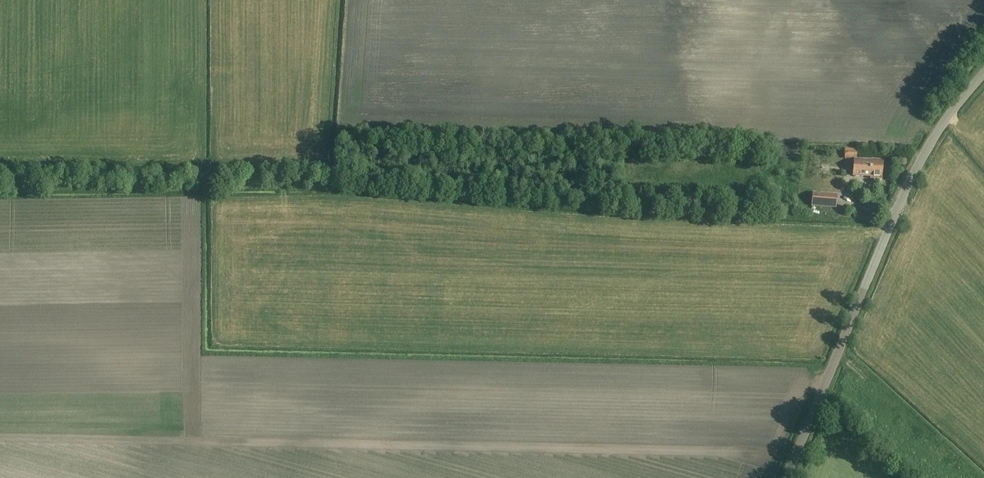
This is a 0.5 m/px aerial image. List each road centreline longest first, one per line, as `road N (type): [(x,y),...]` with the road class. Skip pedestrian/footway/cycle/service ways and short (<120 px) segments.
road 1 (unclassified): [(787,477),(900,203),(936,133),(983,75)]

